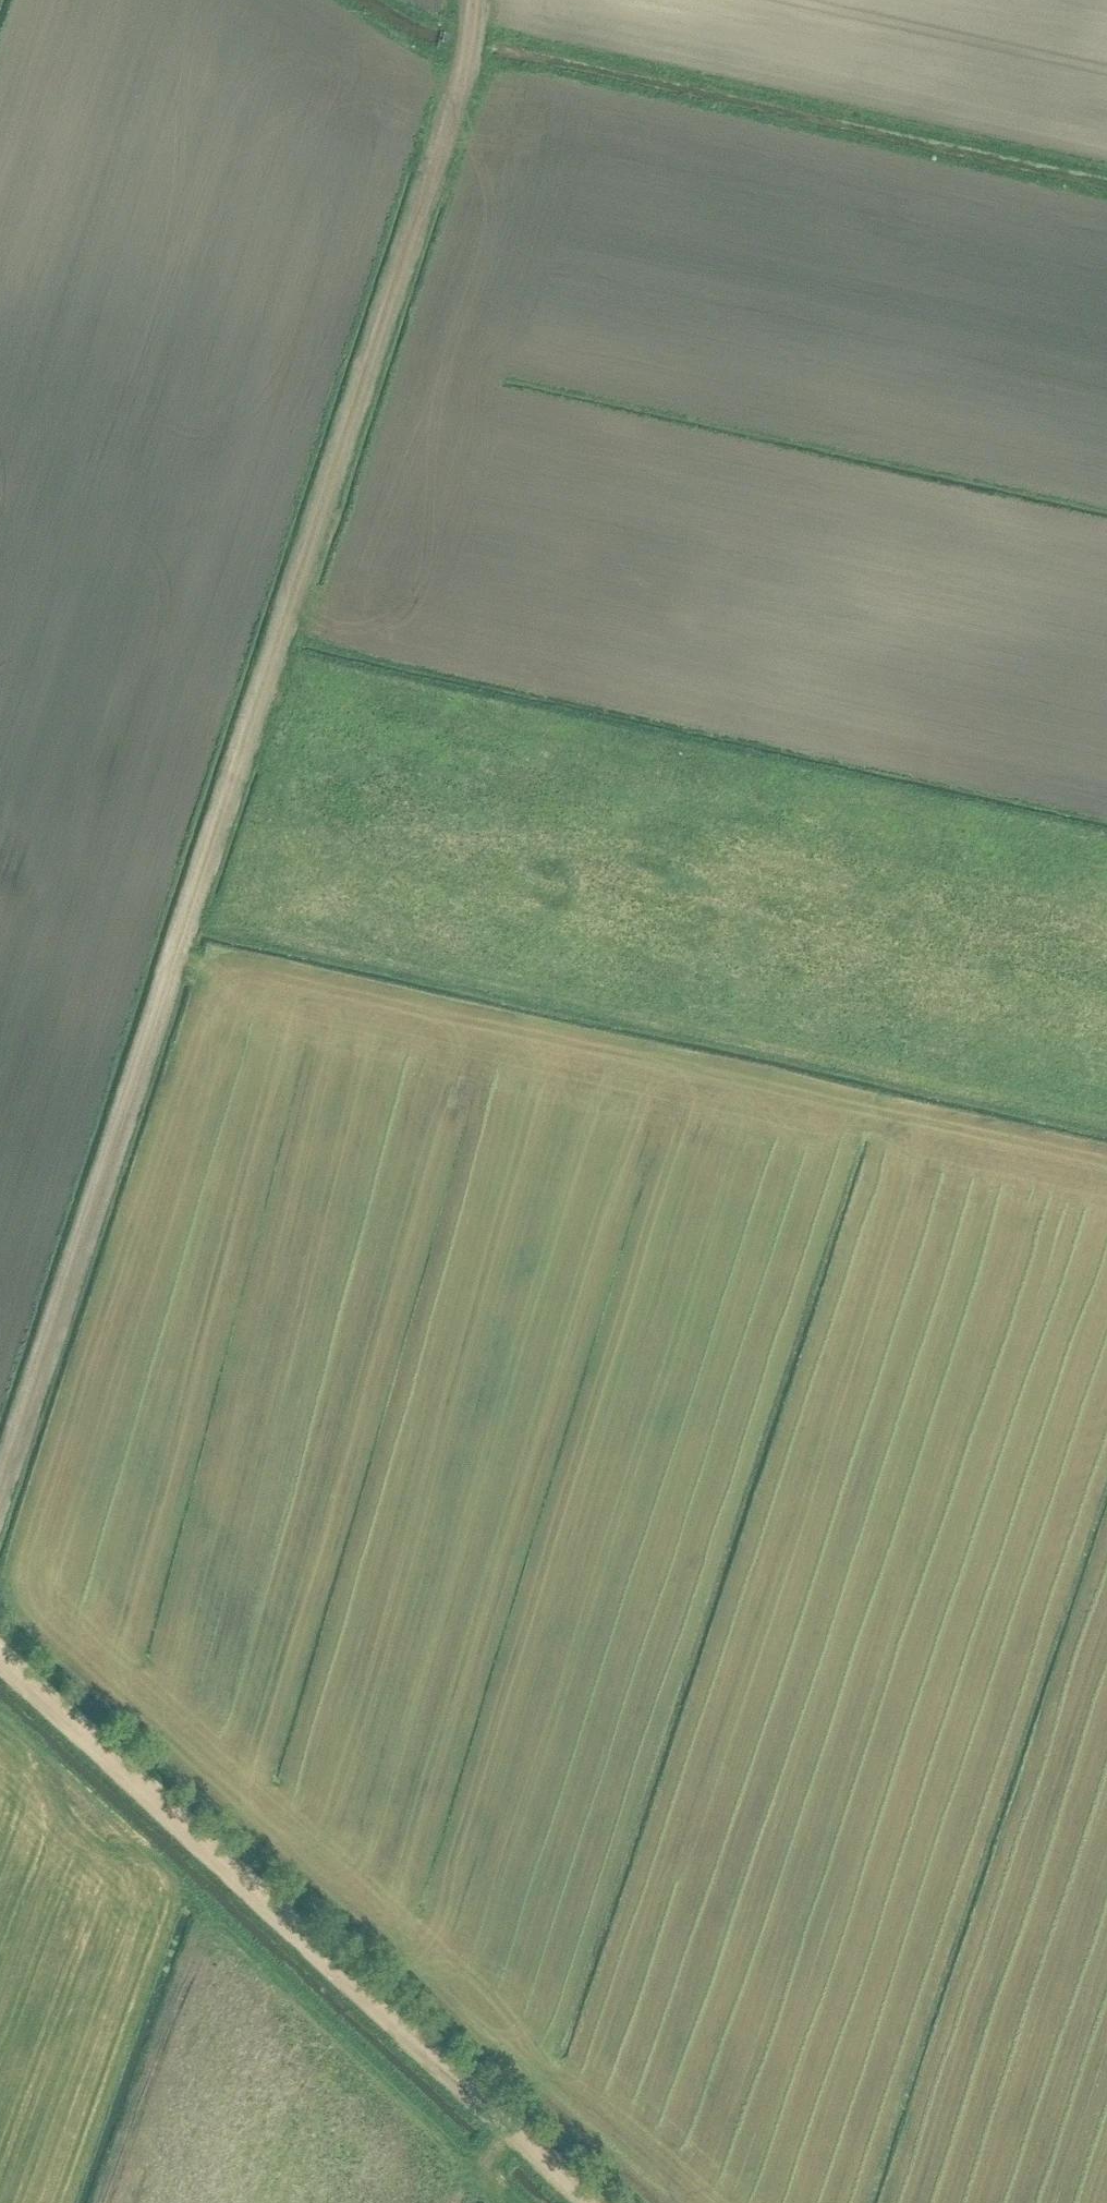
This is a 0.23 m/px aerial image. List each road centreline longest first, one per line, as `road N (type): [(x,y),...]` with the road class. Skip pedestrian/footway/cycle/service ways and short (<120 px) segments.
road 1 (track): [(0,1478),(467,63),(472,0)]
road 2 (track): [(0,1653),(595,2202)]

